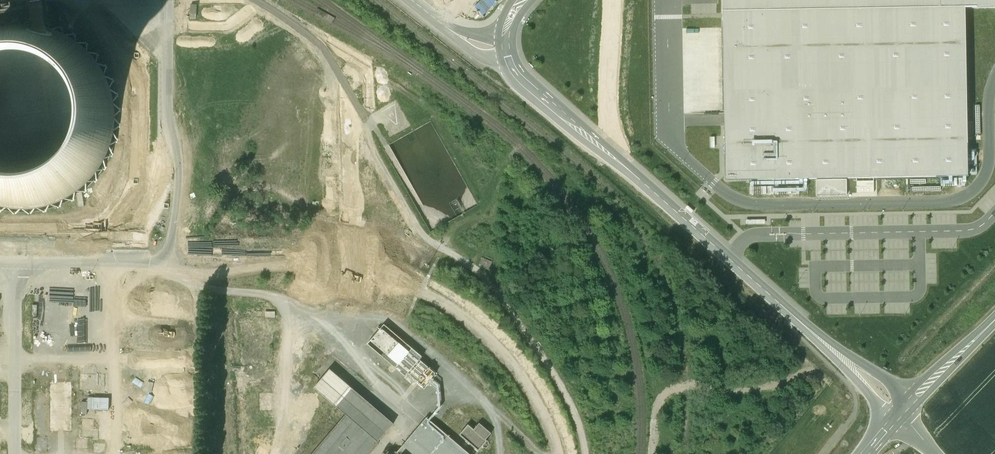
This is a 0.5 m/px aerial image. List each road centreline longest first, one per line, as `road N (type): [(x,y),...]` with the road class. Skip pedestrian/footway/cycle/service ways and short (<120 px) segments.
road 1 (unclassified): [(900,416),(877,387),(526,85),(507,47)]
road 2 (secondary): [(900,416),(994,318)]

